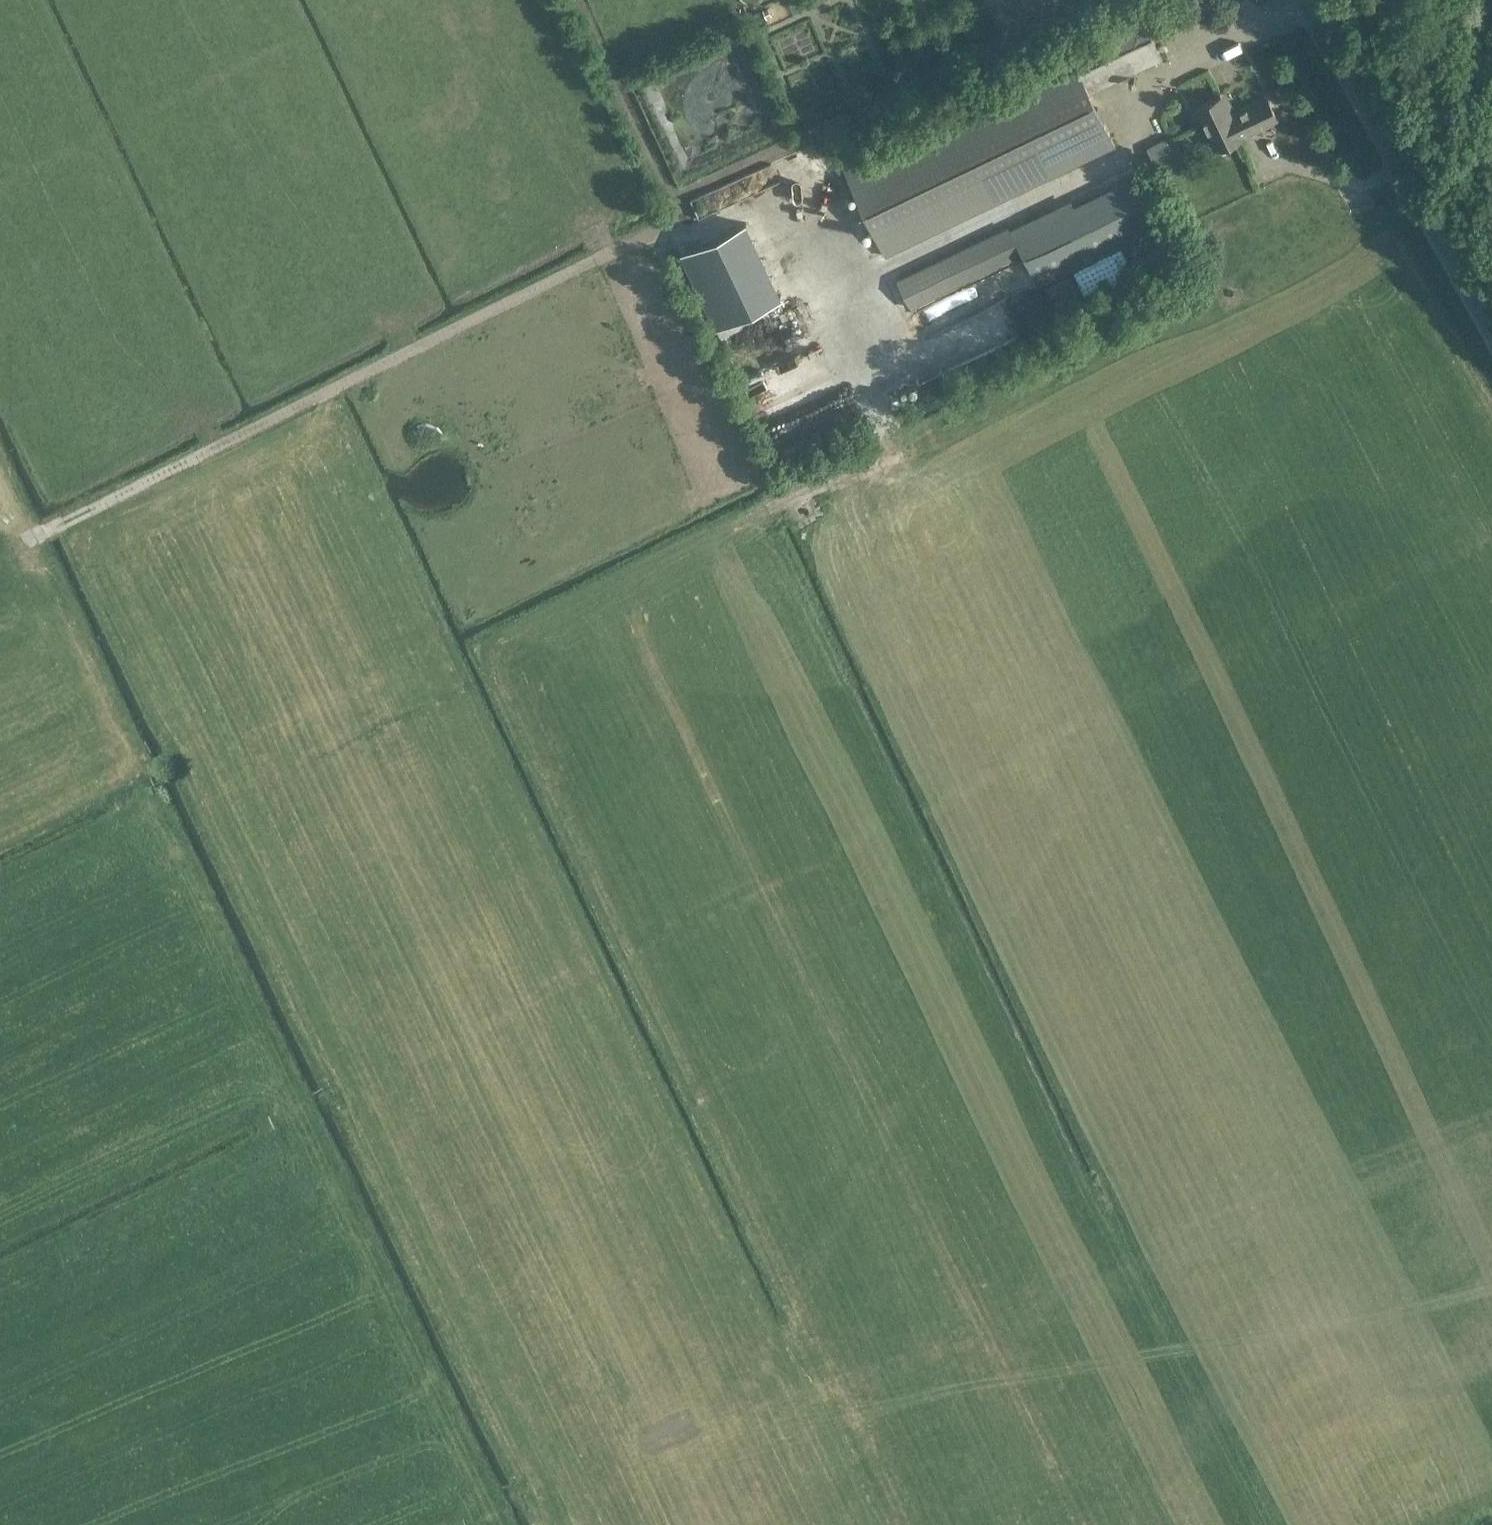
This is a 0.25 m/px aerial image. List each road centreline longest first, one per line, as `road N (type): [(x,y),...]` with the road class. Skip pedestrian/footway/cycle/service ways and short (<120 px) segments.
road 1 (unclassified): [(1491,339),(1302,0)]

